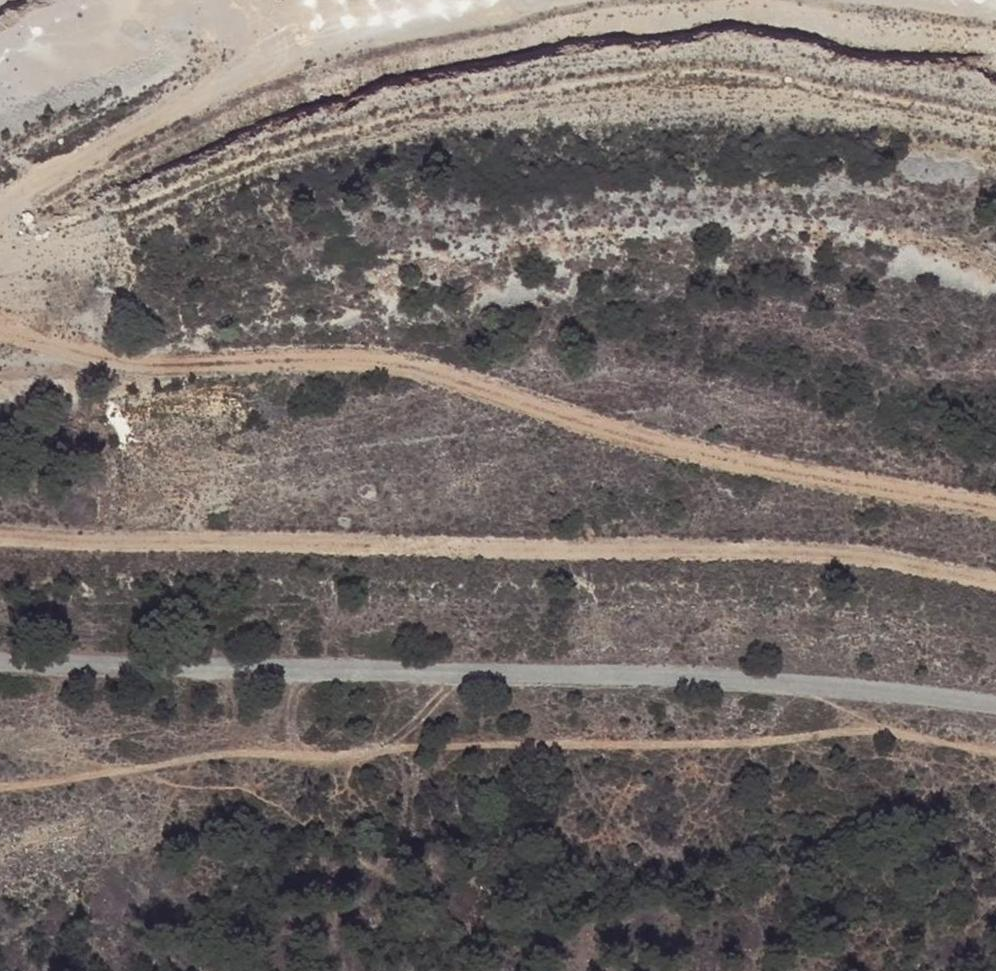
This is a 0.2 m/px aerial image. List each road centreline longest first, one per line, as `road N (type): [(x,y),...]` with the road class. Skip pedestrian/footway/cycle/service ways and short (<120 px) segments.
road 1 (track): [(0,272),(170,192),(283,151),(416,117),(660,87),(872,99),(995,128)]
road 2 (track): [(0,312),(37,336),(129,365),(324,354),(421,367),(675,448),(995,509)]
road 3 (track): [(995,744),(907,726),(651,740),(445,740),(317,755),(189,757),(0,780)]
road 4 (track): [(0,532),(559,550),(823,545),(995,575)]
road 5 (unclassified): [(0,659),(698,673),(995,705)]

